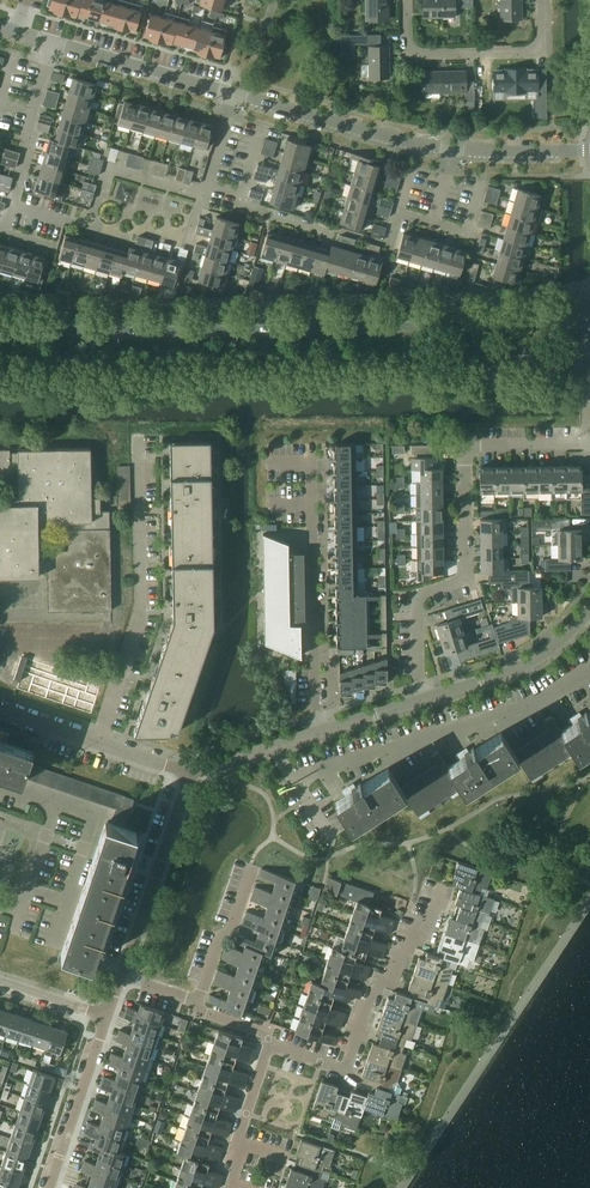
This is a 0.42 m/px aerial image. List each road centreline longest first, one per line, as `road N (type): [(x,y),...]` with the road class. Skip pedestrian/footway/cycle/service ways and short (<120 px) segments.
road 1 (tertiary): [(0,358),(358,358),(589,347)]
road 2 (tertiary): [(589,323),(0,330)]
road 3 (residential): [(425,698),(417,595),(466,578),(464,454),(470,447),(589,444)]
road 4 (unclassified): [(98,743),(141,614),(137,435)]
road 5 (residential): [(321,731),(310,444)]
road 6 (residential): [(271,1044),(334,1066),(351,1058),(371,995),(428,922),(443,885)]
road 7 (unclassified): [(405,0),(406,40),(418,53),(531,50),(544,37),(542,0)]
road 8 (residential): [(453,150),(234,95)]
road 9 (unclassified): [(117,974),(192,773)]
road 10 (unclassified): [(0,906),(21,913),(57,807),(0,788)]
road 11 (unclassified): [(425,698),(537,659),(589,608)]
road 12 (residential): [(234,95),(51,44)]
road 13 (unclassified): [(48,1187),(104,1015)]
road 14 (residential): [(230,1187),(271,1044)]
road 15 (residential): [(198,1001),(253,866)]
road 16 (unclassified): [(453,150),(589,150)]
road 17 (unclassified): [(192,773),(321,731)]
road 18 (residential): [(99,209),(108,178),(119,171),(201,195)]

